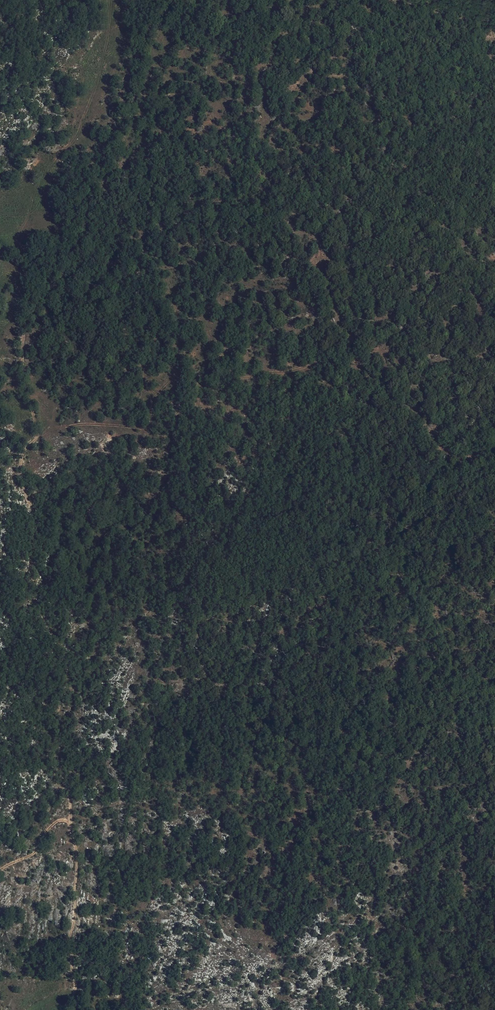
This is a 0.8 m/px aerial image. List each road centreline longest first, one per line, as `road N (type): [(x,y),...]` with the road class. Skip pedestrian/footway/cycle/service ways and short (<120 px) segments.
road 1 (track): [(70,821),(68,652),(39,605),(24,447),(39,437),(30,397),(37,307),(120,140),(173,0)]
road 2 (track): [(39,437),(61,425),(143,427),(167,382),(204,361),(251,376),(338,361),(374,374),(412,407)]
road 3 (track): [(74,1009),(81,862),(70,821)]

